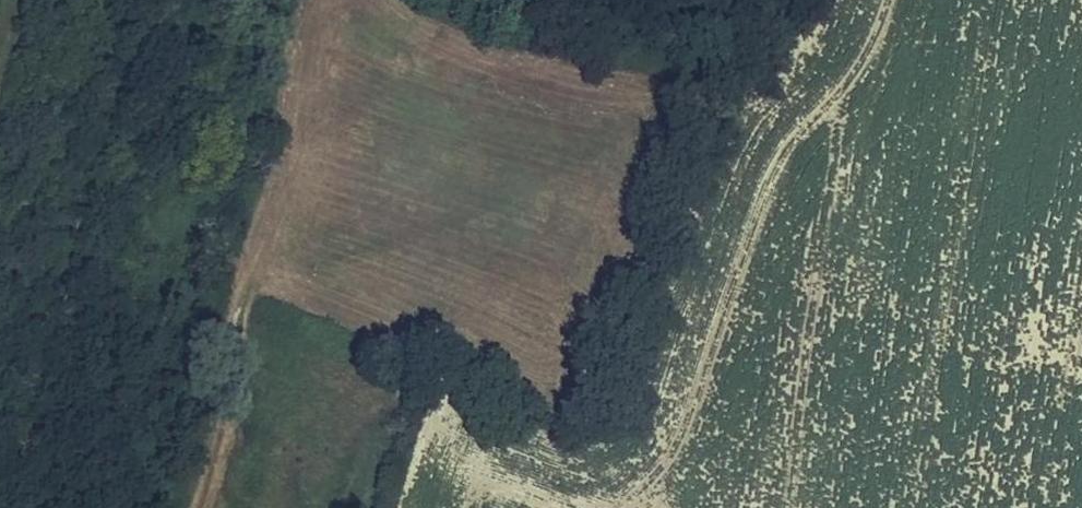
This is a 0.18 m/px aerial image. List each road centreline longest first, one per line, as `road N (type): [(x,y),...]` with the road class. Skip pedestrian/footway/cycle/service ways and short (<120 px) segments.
road 1 (track): [(191,507),(275,52),(710,88),(731,0)]

